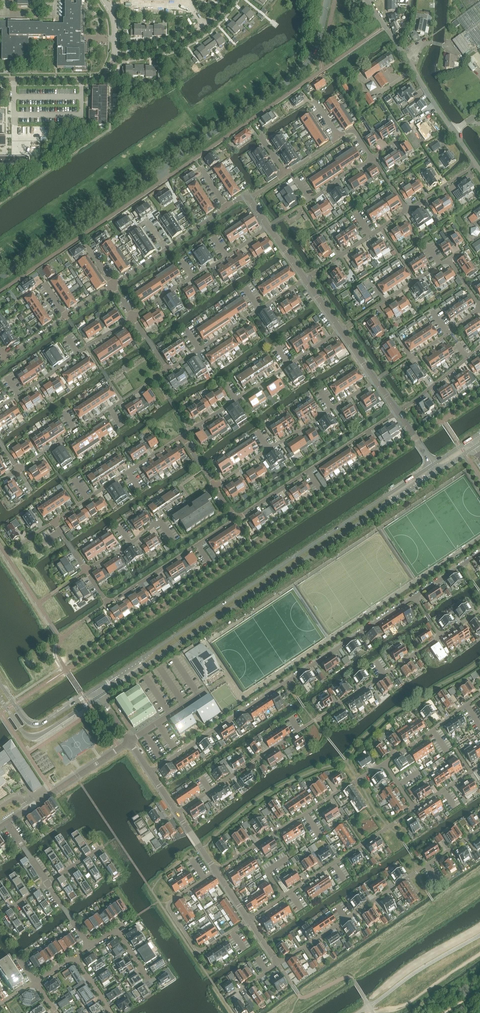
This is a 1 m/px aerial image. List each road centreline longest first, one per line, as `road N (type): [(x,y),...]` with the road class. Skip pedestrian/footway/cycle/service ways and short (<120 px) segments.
road 1 (residential): [(0,278),(297,75),(316,46),(327,0)]
road 2 (secondary): [(100,696),(437,472)]
road 3 (secondary): [(432,465),(96,689)]
road 4 (residential): [(414,597),(150,773)]
road 5 (residential): [(177,814),(440,637)]
road 6 (residential): [(479,830),(278,964)]
road 7 (residential): [(479,169),(367,0)]
road 8 (residential): [(383,762),(216,872)]
road 9 (residential): [(248,920),(414,810)]
road 10 (residential): [(214,486),(376,381)]
road 11 (residential): [(397,413),(236,519)]
road 12 (residential): [(182,436),(340,331)]
road 13 (residential): [(479,305),(445,261),(340,331)]
road 14 (residential): [(19,469),(167,370)]
road 15 (residential): [(216,872),(169,908),(198,953),(248,920)]
road 16 (residential): [(167,370),(304,279)]
road 17 (residential): [(133,317),(268,228)]
road 18 (residential): [(133,317),(0,408)]
road 19 (residential): [(236,519),(108,604)]
road 20 (residential): [(86,571),(214,486)]
road 21 (residential): [(55,522),(182,436)]
road 22 (residential): [(7,823),(129,741)]
road 23 (residential): [(227,206),(113,285)]
road 24 (residential): [(114,54),(97,80),(0,80)]
road 25 (secondary): [(0,699),(35,736),(100,696)]
road 26 (secondary): [(96,689),(34,725),(0,684)]
road 27 (residential): [(304,279),(407,209)]

